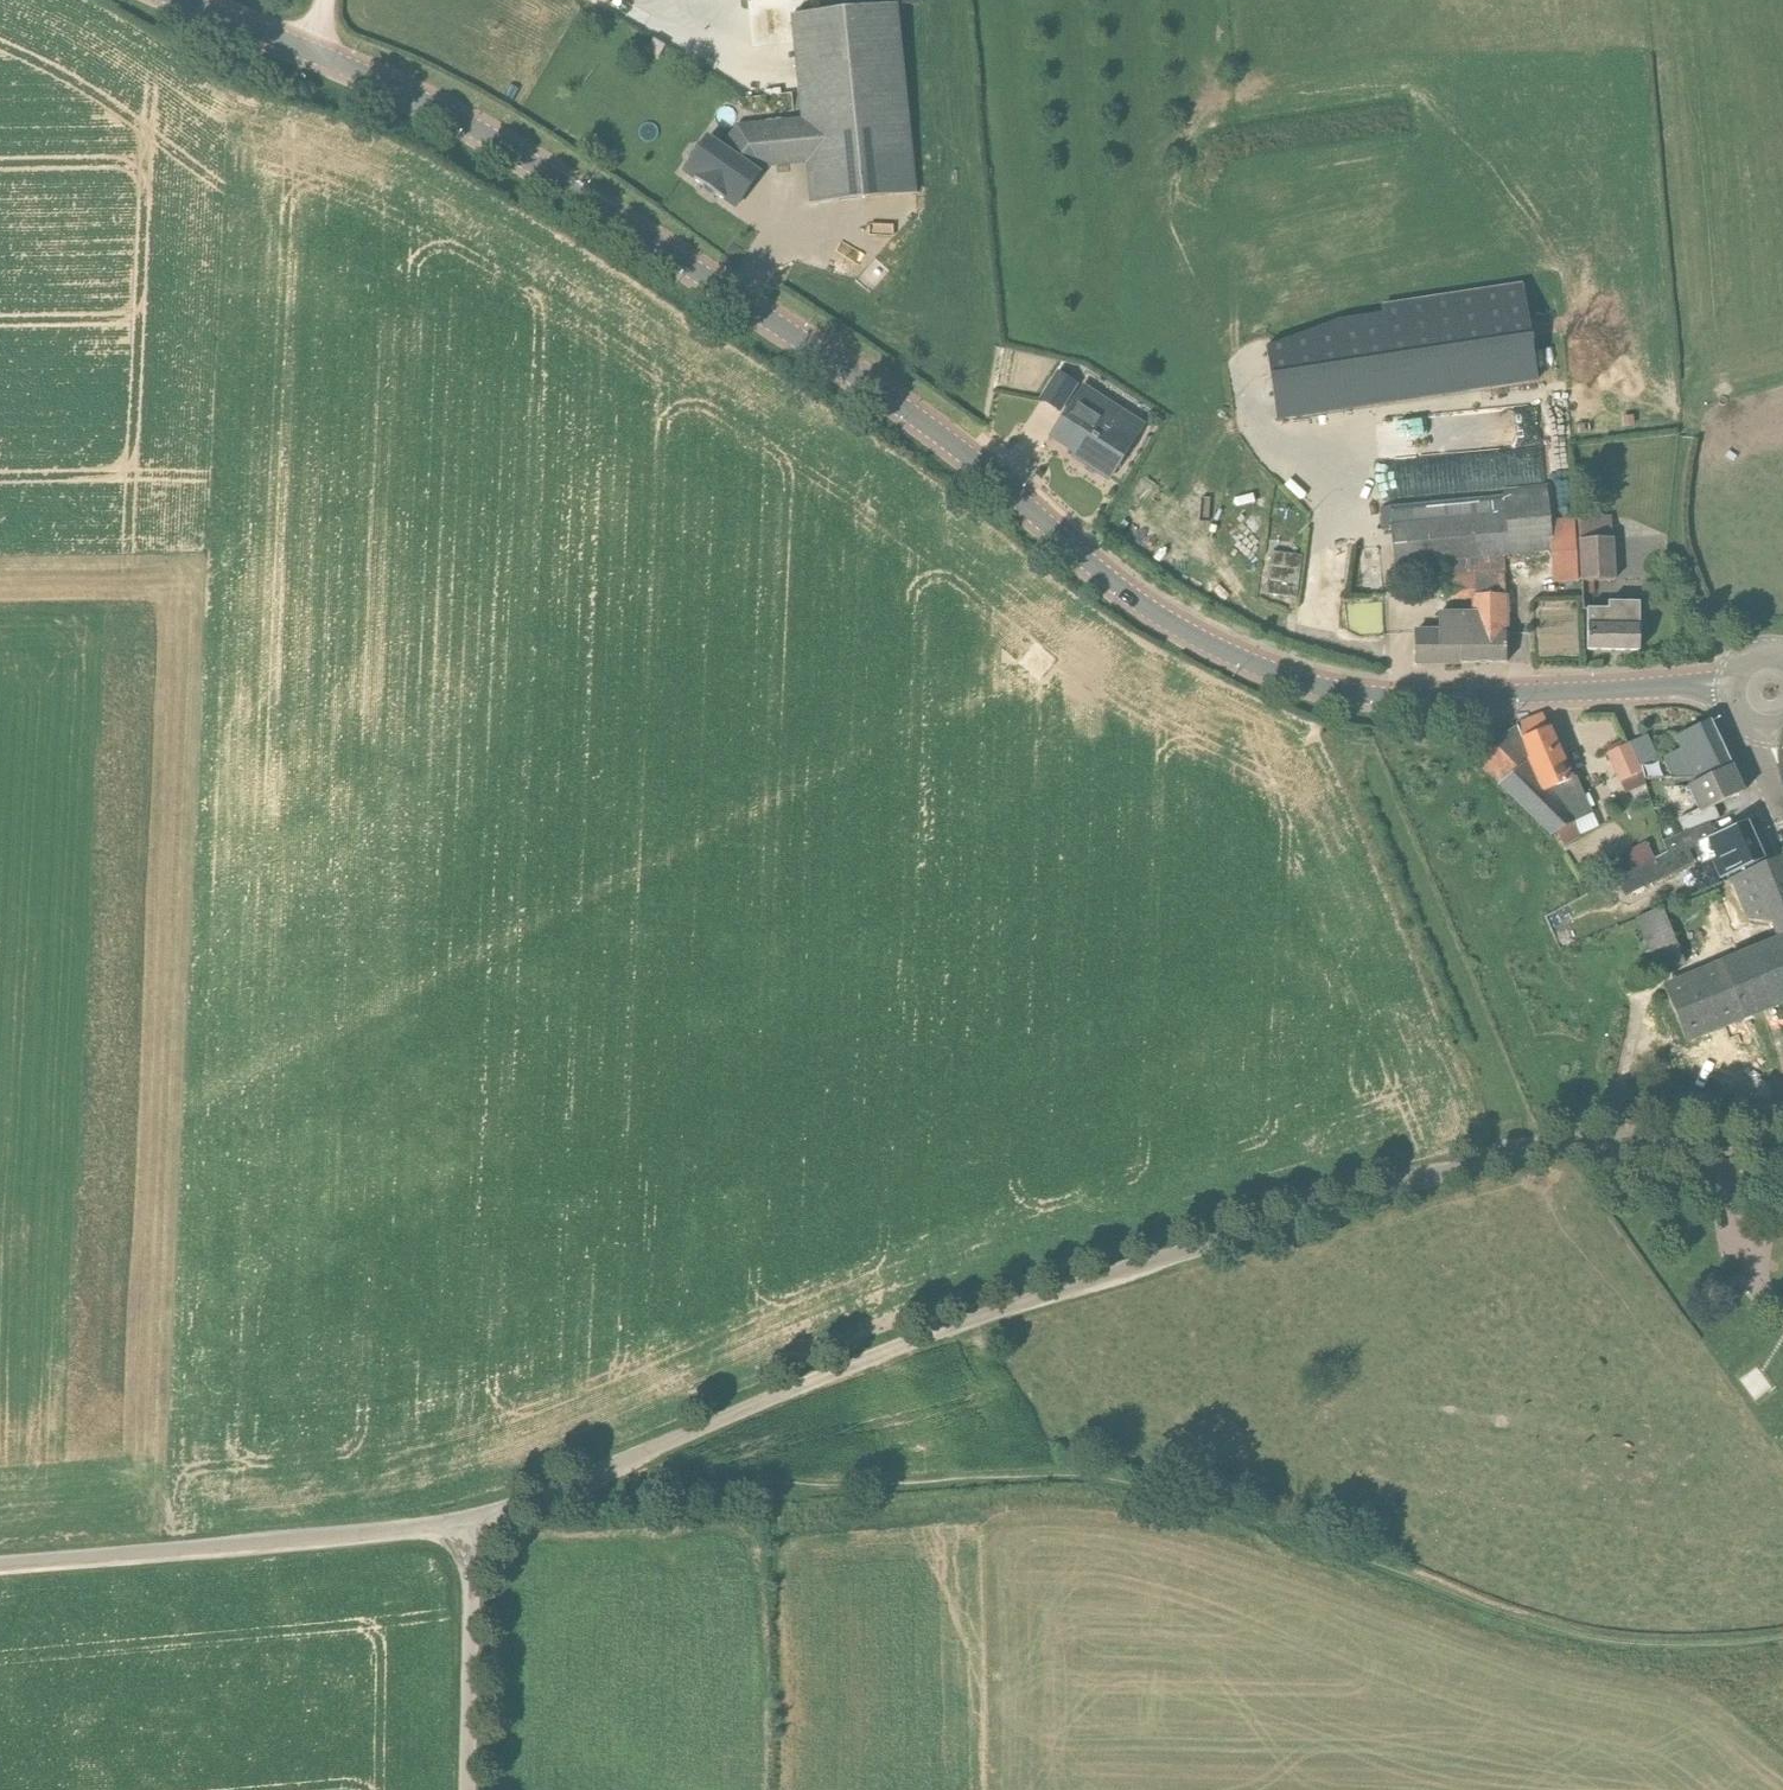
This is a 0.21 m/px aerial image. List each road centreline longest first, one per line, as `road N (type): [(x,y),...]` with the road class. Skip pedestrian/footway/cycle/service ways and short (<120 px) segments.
road 1 (tertiary): [(1733,687),(1377,696),(1256,665),(1137,600),(927,424),(583,195),(449,115),(186,0)]
road 2 (unclassified): [(470,1521),(964,1323),(1509,1153),(1612,1138),(1782,1144)]
road 3 (track): [(531,1499),(846,1480),(1098,1476),(1205,1505),(1533,1624),(1644,1644),(1782,1635)]
road 4 (unclassified): [(0,1566),(470,1521)]
road 5 (unclassified): [(469,1789),(470,1521)]
road 6 (track): [(1740,671),(1721,657),(1676,529),(1685,443)]

